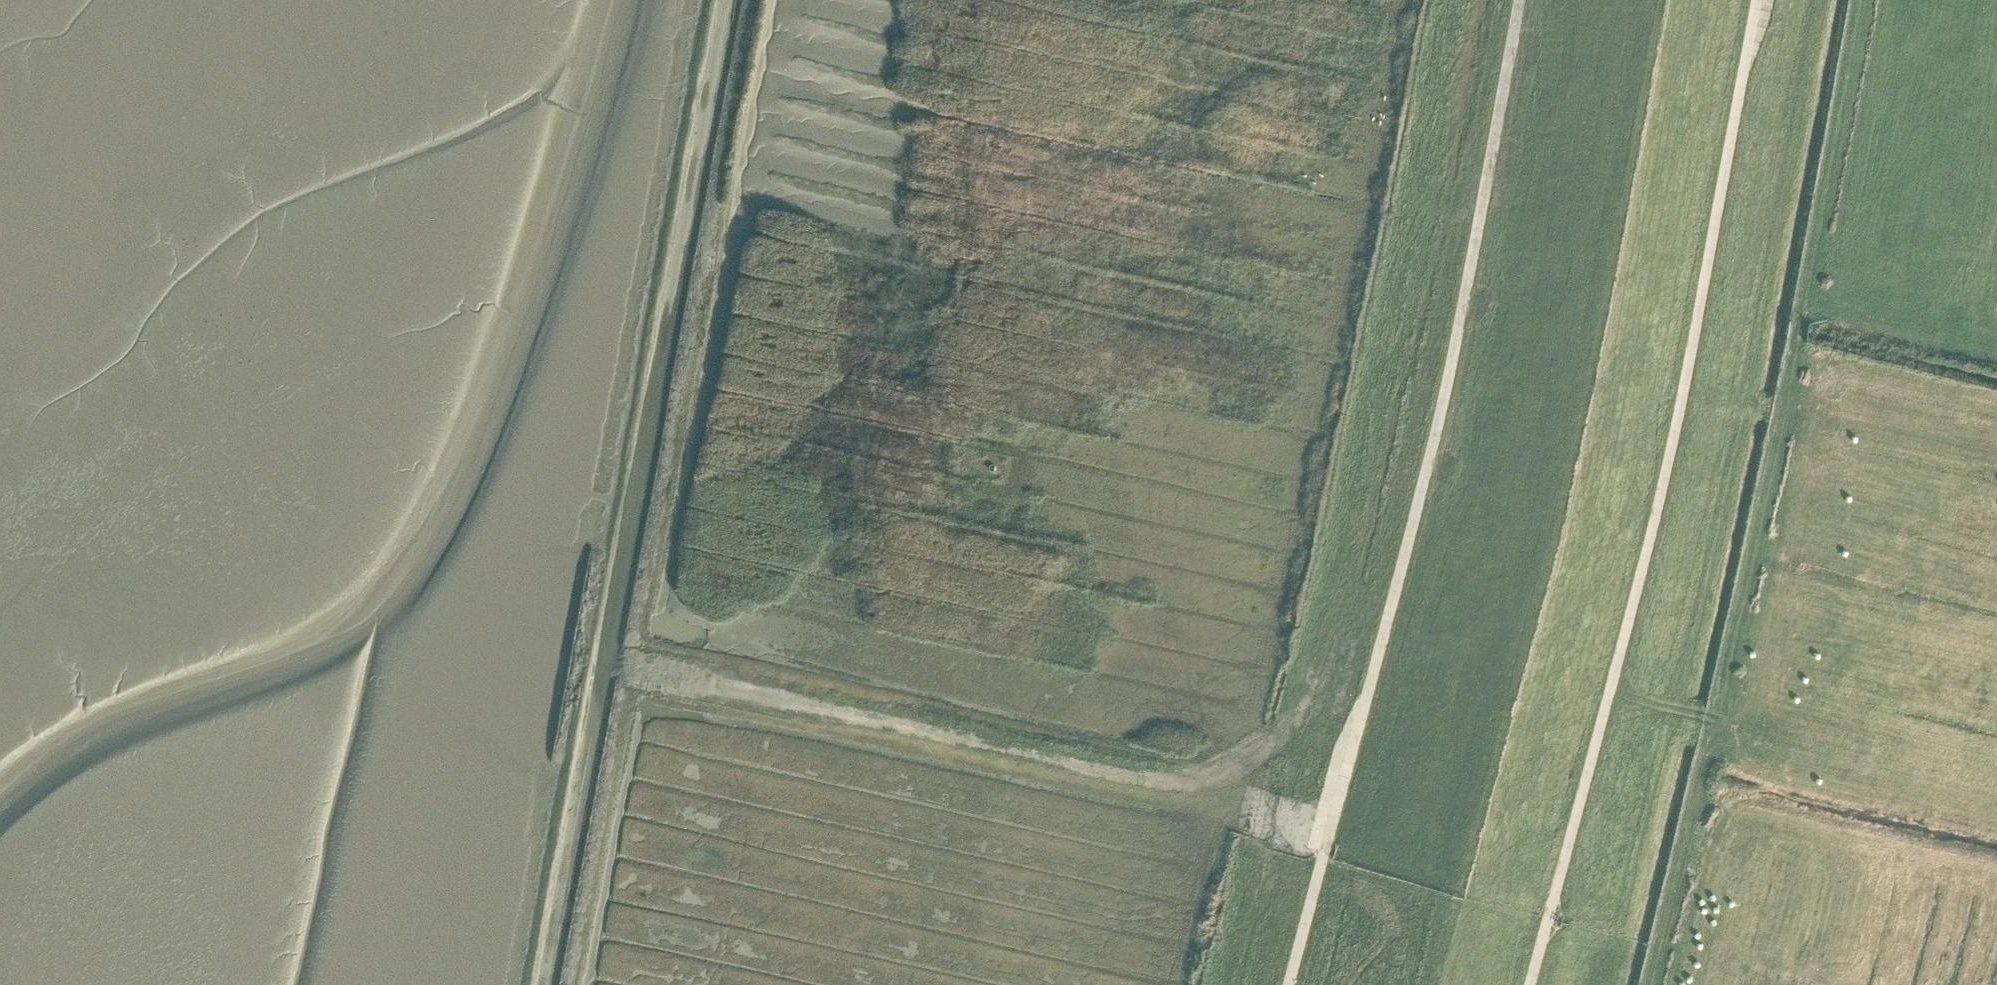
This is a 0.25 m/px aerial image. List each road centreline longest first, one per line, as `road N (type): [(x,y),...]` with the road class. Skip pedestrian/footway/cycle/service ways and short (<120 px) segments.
road 1 (track): [(1289,984),(1426,484),(1521,0)]
road 2 (track): [(621,664),(1331,833)]

